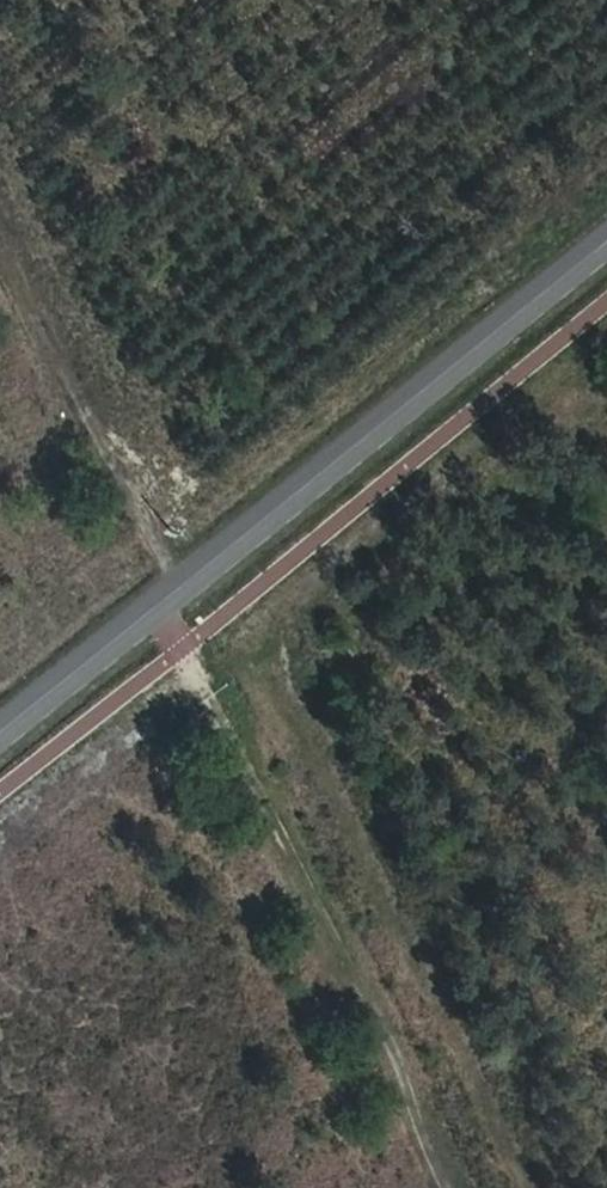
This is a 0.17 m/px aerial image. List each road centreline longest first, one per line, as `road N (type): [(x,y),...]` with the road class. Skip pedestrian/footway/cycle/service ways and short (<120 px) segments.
road 1 (secondary): [(0,742),(606,249)]
road 2 (track): [(456,1187),(164,608)]
road 3 (track): [(186,590),(0,223)]

